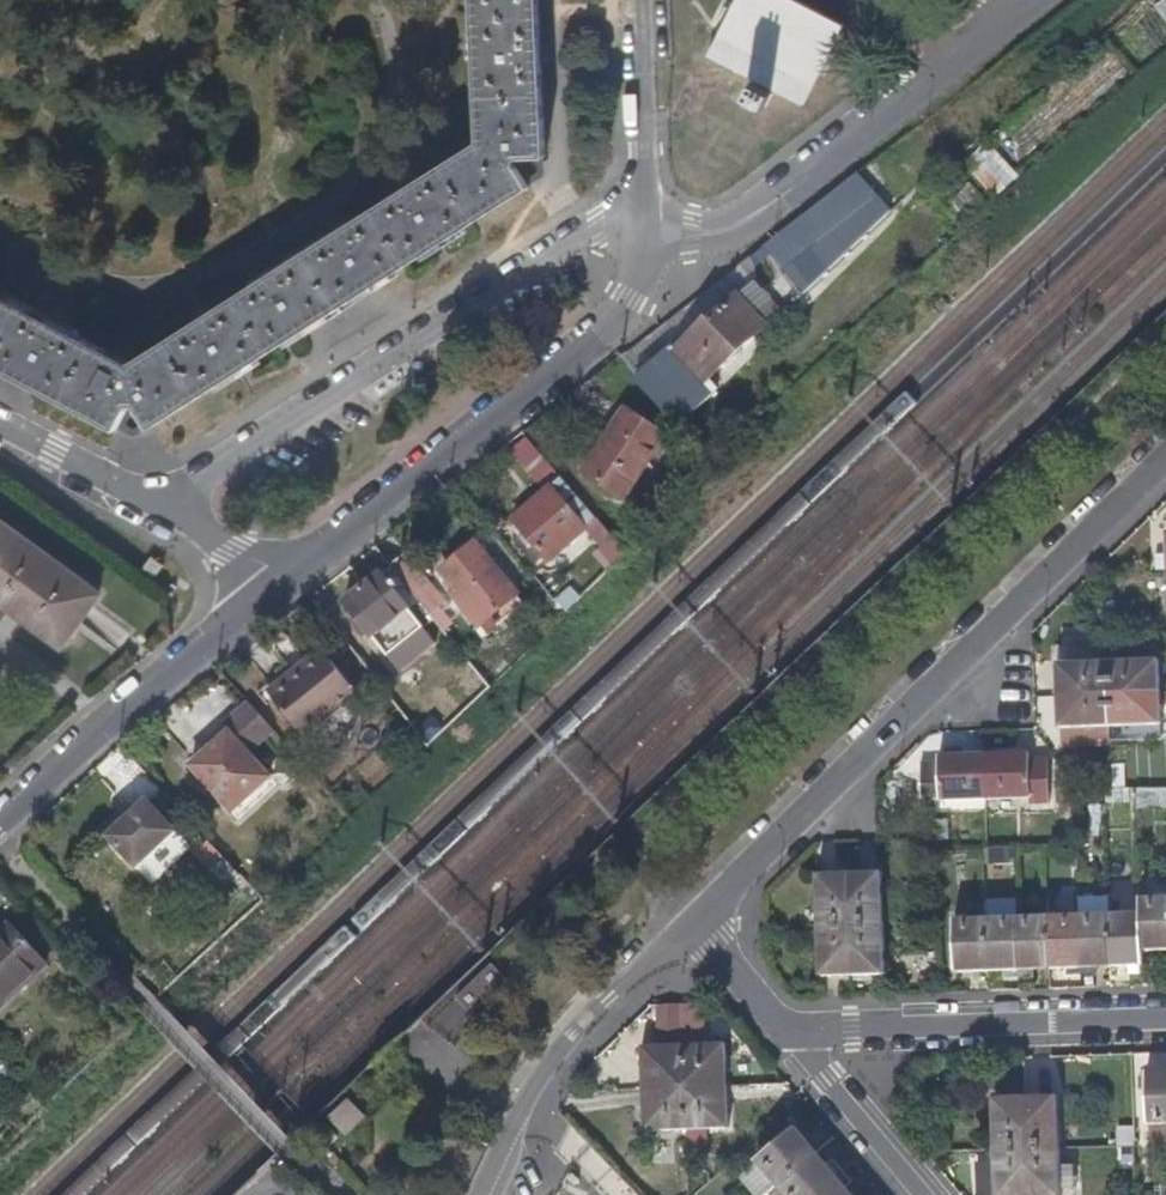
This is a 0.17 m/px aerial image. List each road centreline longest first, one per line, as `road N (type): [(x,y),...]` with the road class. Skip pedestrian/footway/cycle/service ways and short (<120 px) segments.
road 1 (residential): [(642,232),(637,283),(611,326),(278,584),(101,730),(0,826)]
road 2 (residential): [(692,925),(1165,465)]
road 3 (residential): [(1027,3),(735,229),(642,232)]
road 4 (residential): [(789,1036),(1165,1017)]
road 5 (residential): [(481,1194),(536,1084),(564,1045),(692,925)]
road 6 (residential): [(632,0),(642,232)]
road 7 (residential): [(918,1194),(789,1036)]
road 8 (residential): [(789,1036),(692,925)]

